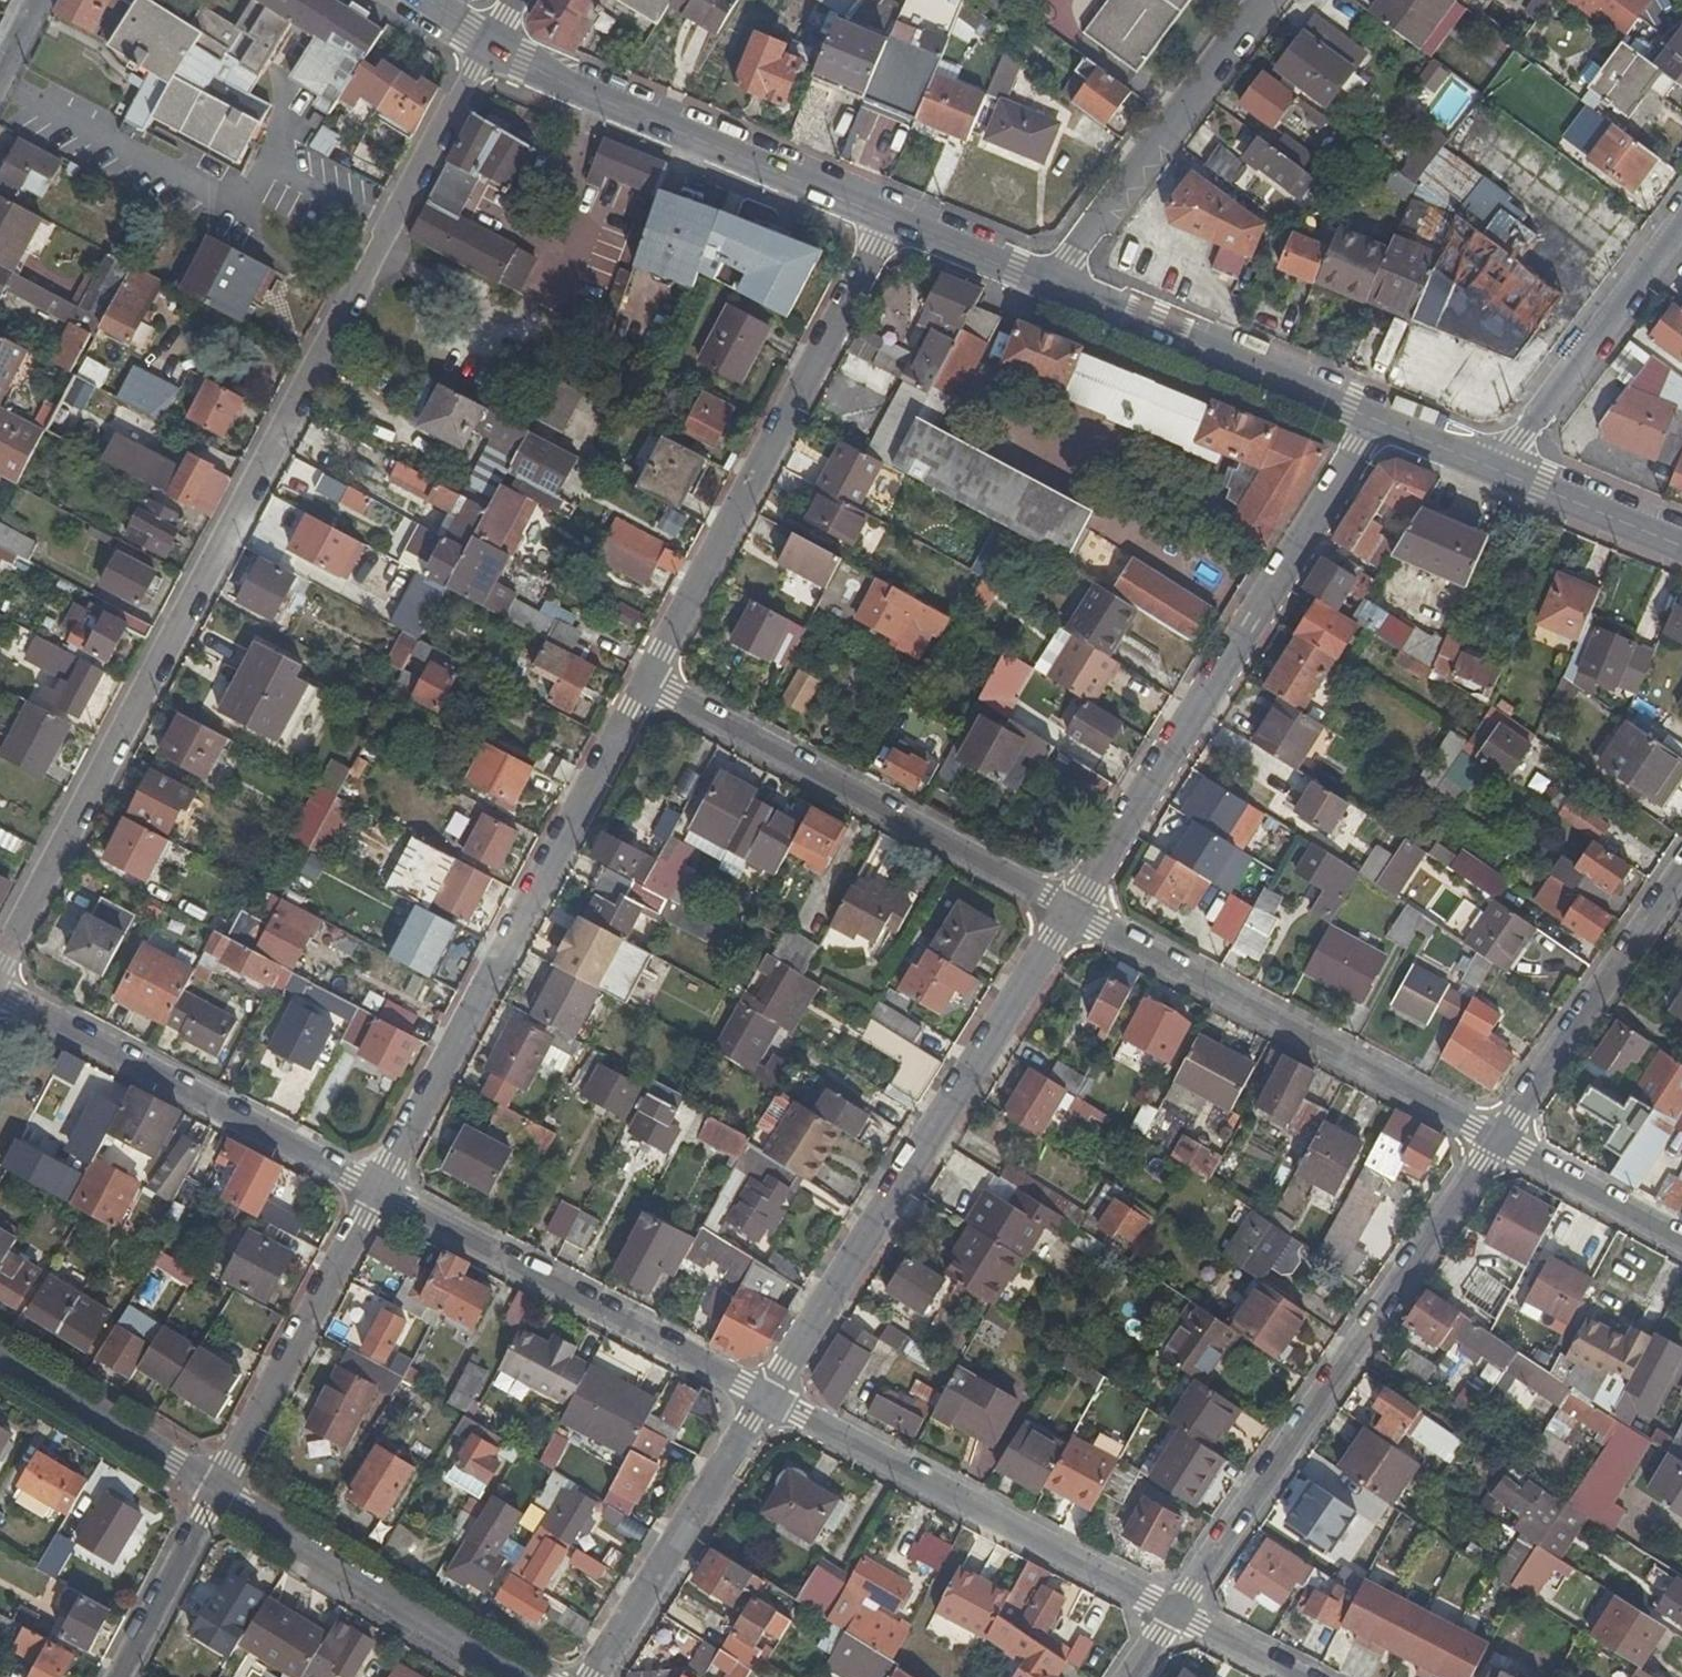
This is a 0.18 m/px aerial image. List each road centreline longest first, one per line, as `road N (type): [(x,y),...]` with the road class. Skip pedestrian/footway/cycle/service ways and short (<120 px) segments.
road 1 (residential): [(489,46),(0,959)]
road 2 (residential): [(376,1190),(650,675)]
road 3 (residential): [(1373,417),(1071,910)]
road 4 (residential): [(1071,910),(767,1394)]
road 5 (residential): [(1176,1610),(1492,1139)]
road 6 (residential): [(650,675),(885,217)]
road 7 (residential): [(650,675),(1071,910)]
road 8 (residential): [(1071,910),(1492,1139)]
road 9 (residential): [(1176,1610),(767,1394)]
road 10 (residential): [(767,1394),(376,1190)]
road 11 (secondary): [(489,46),(885,217)]
road 12 (residential): [(376,1190),(0,991)]
road 13 (residential): [(220,1490),(525,1676)]
road 14 (residential): [(1061,289),(1071,257),(1266,0)]
road 15 (residential): [(220,1490),(376,1190)]
road 16 (secondary): [(1061,289),(1373,417)]
road 17 (residential): [(1492,1139),(1681,868)]
road 18 (residential): [(767,1394),(595,1676)]
road 19 (residential): [(1681,207),(1504,470)]
road 20 (residential): [(0,1354),(220,1490)]
road 21 (residential): [(1492,1139),(1681,1242)]
road 22 (residential): [(122,1676),(220,1490)]
road 23 (secondary): [(1504,470),(1681,546)]
road 24 (secondary): [(885,217),(1061,289)]
road 25 (residential): [(1302,1676),(1176,1610)]
road 26 (secondary): [(1373,417),(1504,470)]

